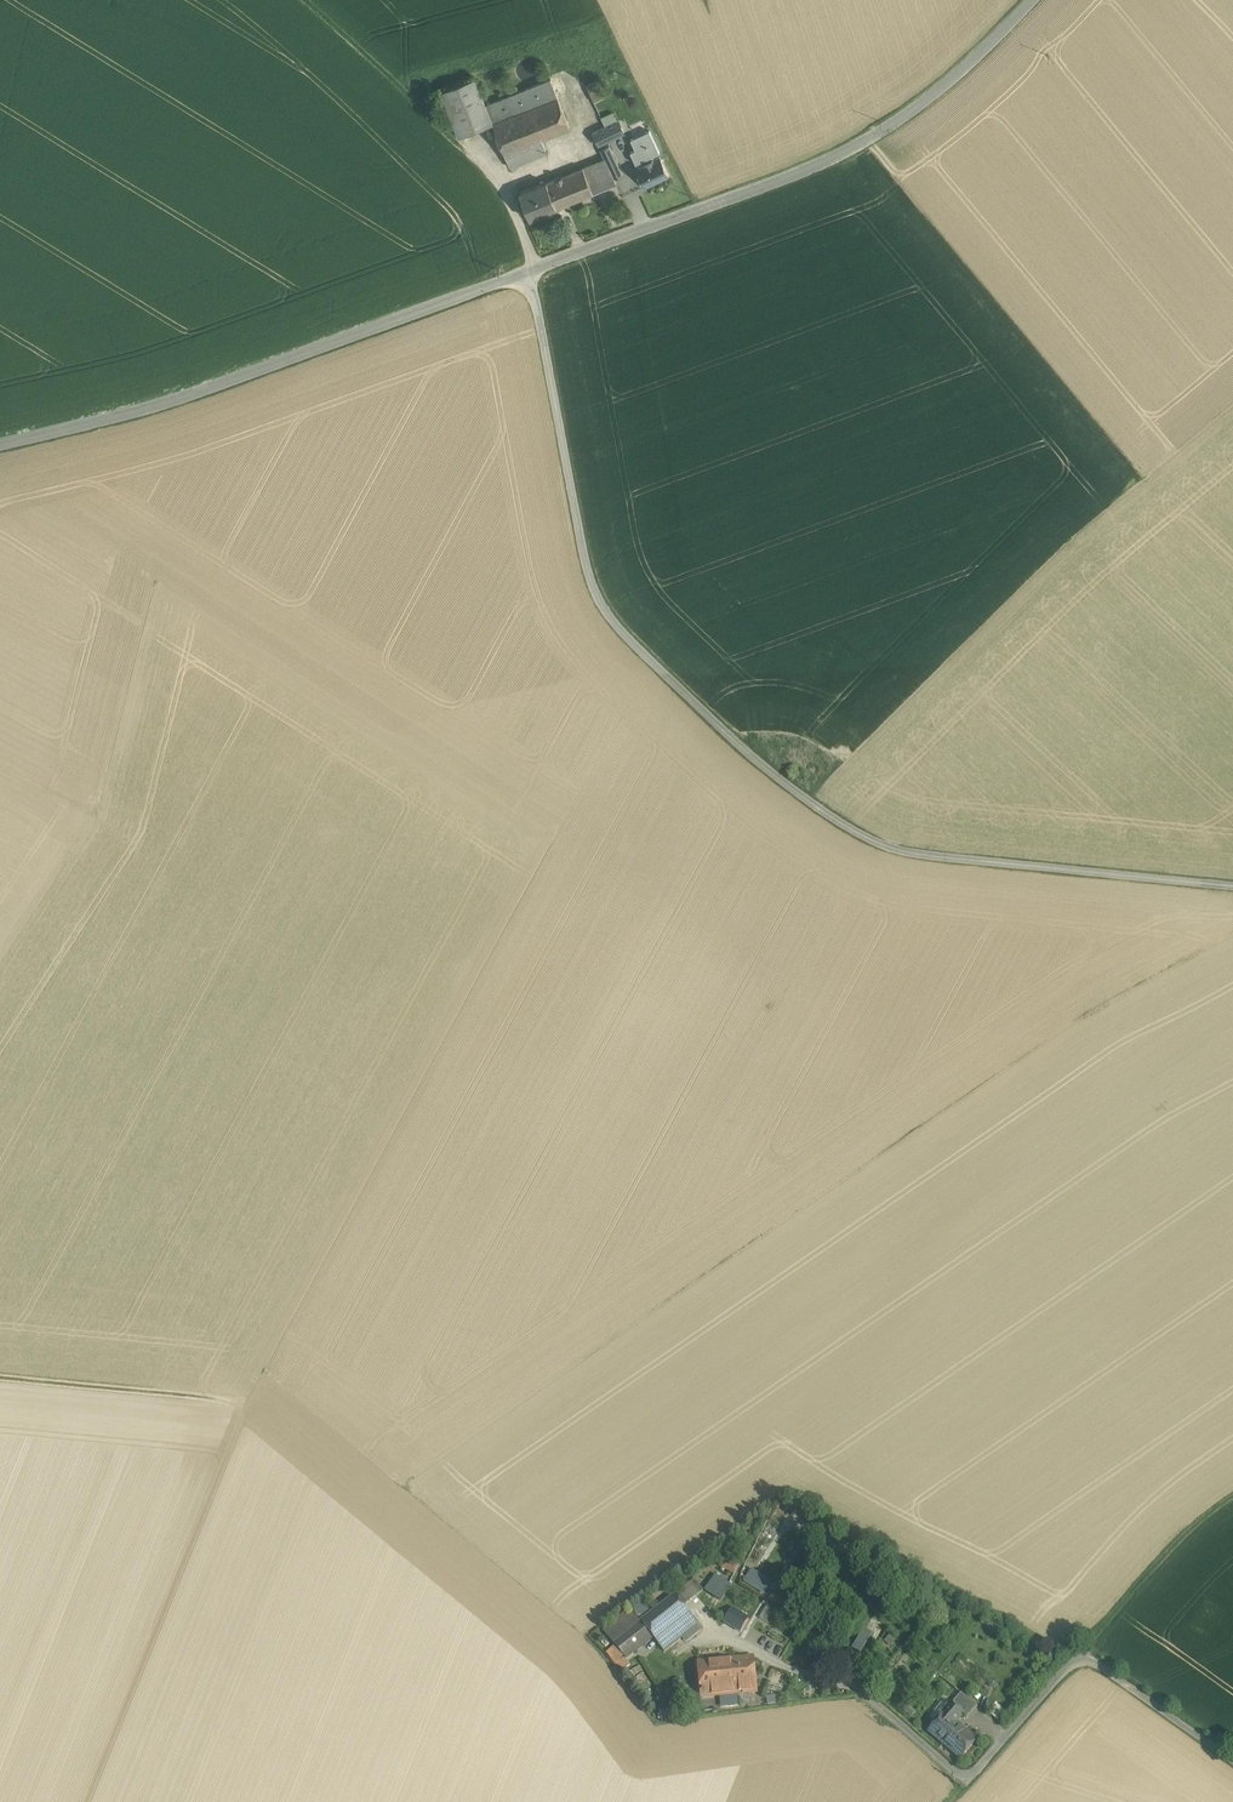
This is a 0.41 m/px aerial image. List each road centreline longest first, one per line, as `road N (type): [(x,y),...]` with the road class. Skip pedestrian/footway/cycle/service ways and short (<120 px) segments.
road 1 (tertiary): [(0,443),(169,401),(847,155),(1033,0)]
road 2 (track): [(1232,886),(891,850),(746,751),(595,602),(533,267)]
road 3 (unclassified): [(1232,1761),(1080,1653),(971,1778),(860,1688)]
road 4 (track): [(307,0),(490,173),(520,219),(533,267)]
road 5 (track): [(1232,1496),(1196,1522),(1080,1653)]
road 6 (track): [(860,1688),(708,1636)]

